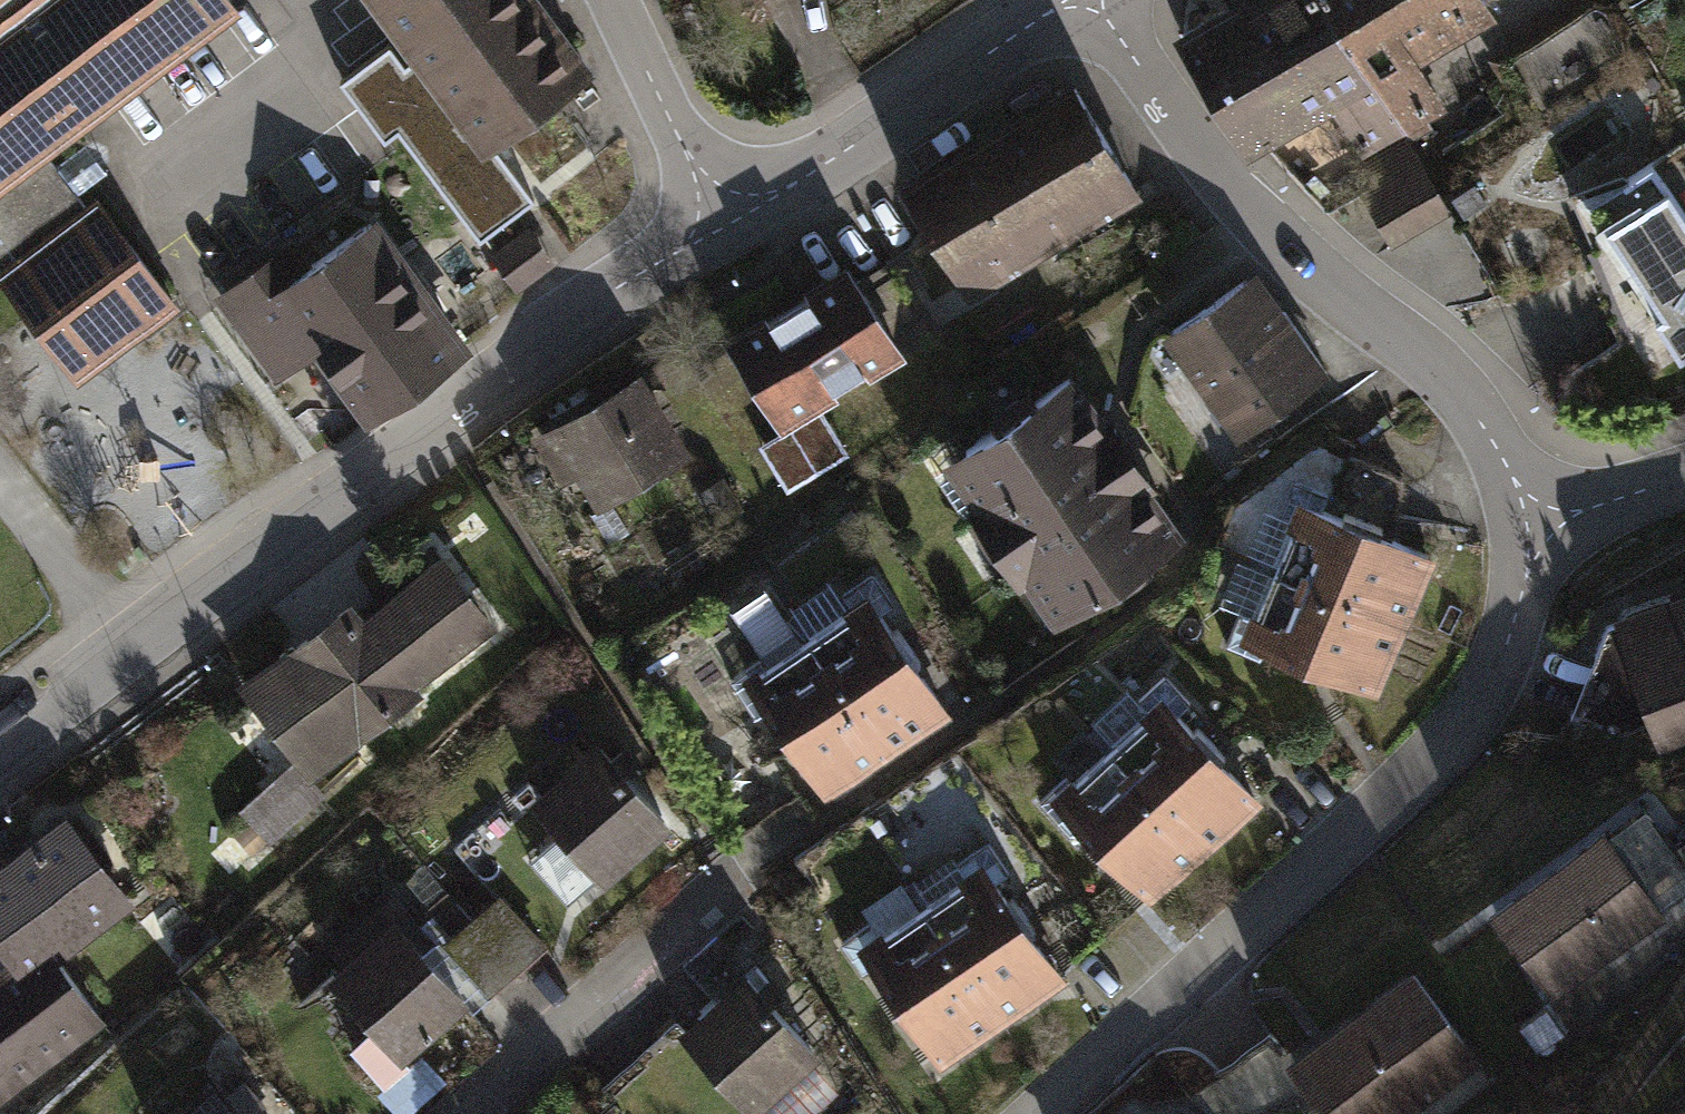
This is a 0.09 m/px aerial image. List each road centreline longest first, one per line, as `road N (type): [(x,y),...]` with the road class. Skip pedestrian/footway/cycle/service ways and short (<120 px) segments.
road 1 (residential): [(1026,1113),(1423,763),(1486,687),(1526,598),(1523,508)]
road 2 (residential): [(726,217),(137,650)]
road 3 (residential): [(1523,508),(1497,441),(1433,360),(1317,283),(1256,220),(1092,0)]
road 4 (residential): [(1066,0),(726,217)]
road 5 (residential): [(737,878),(470,1113)]
road 6 (residential): [(726,217),(622,0)]
road 7 (residential): [(0,478),(137,650)]
road 8 (residential): [(137,650),(0,754)]
road 9 (residential): [(1684,459),(1523,508)]

